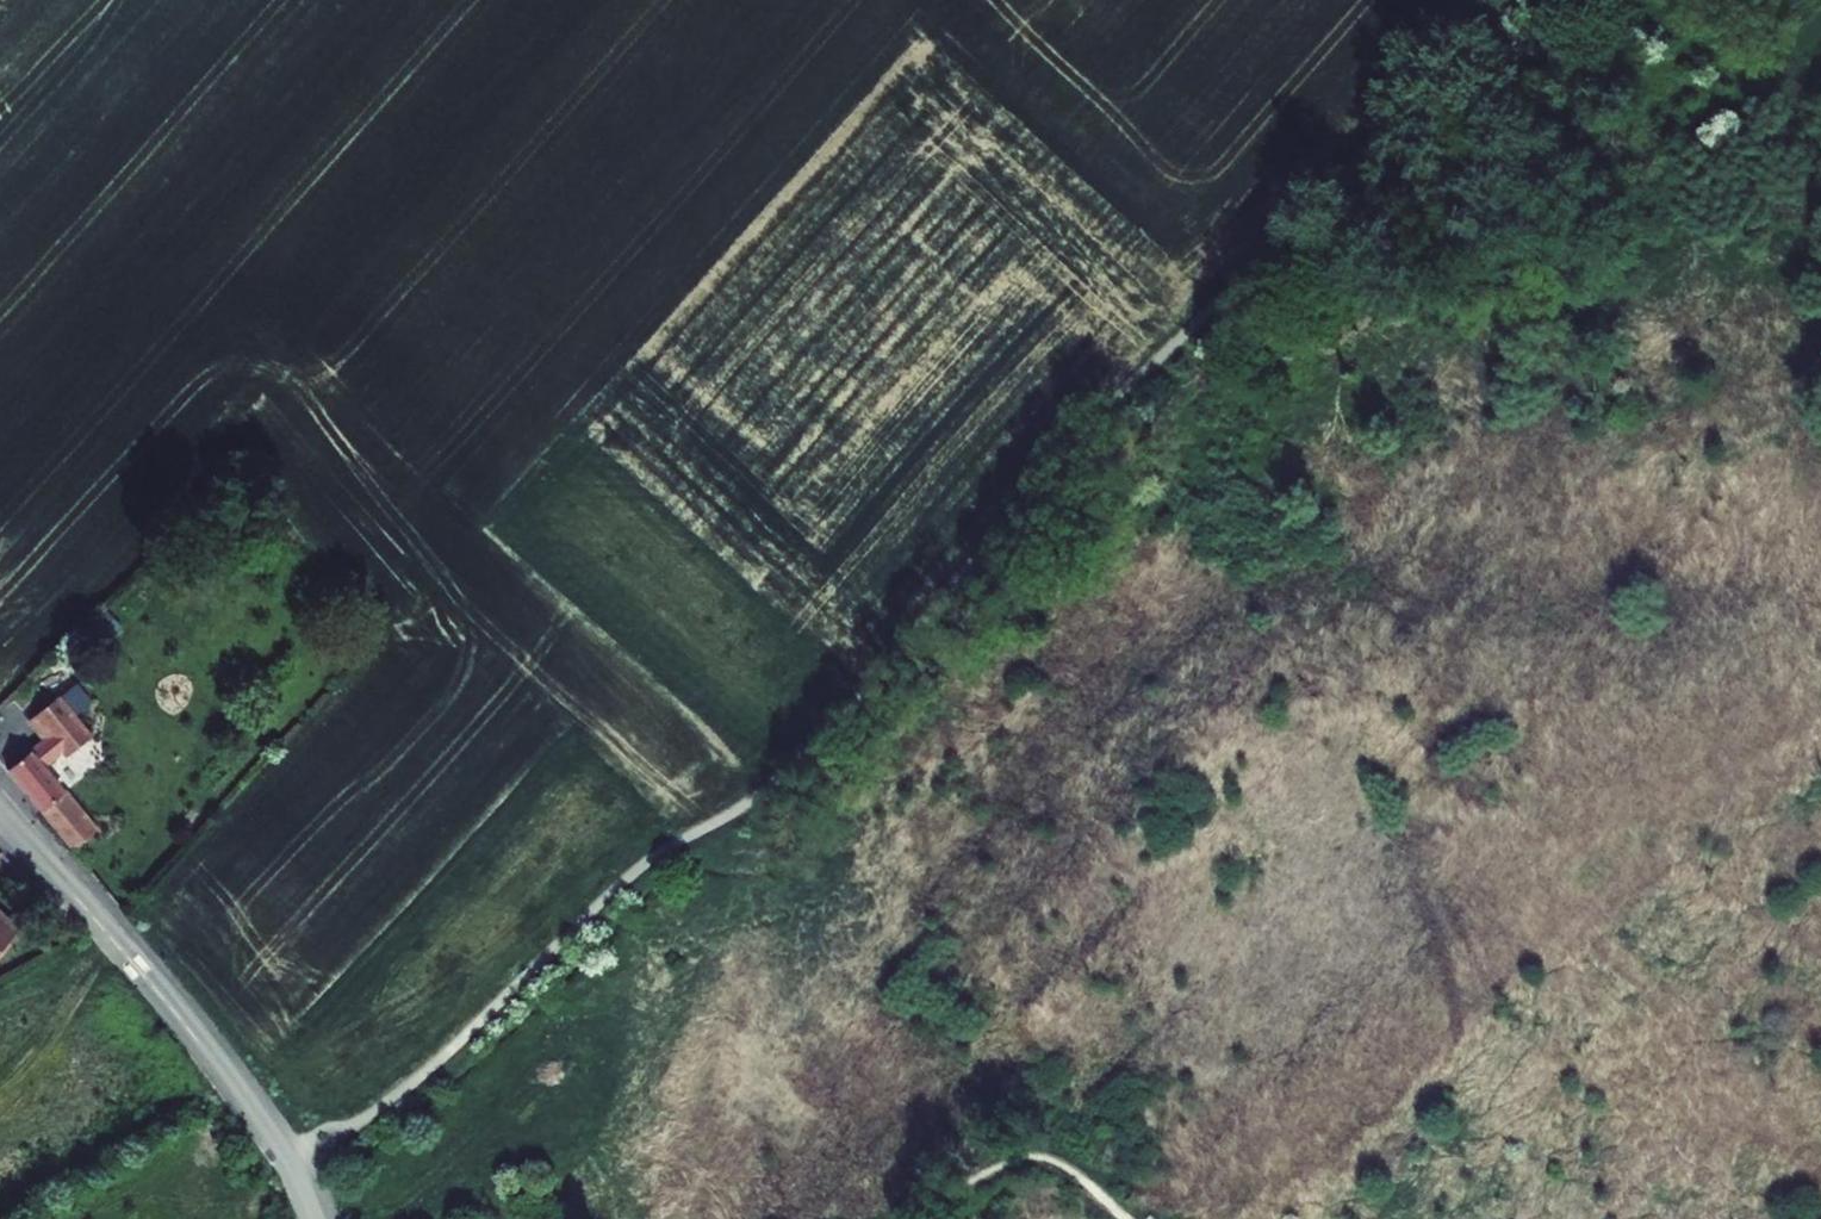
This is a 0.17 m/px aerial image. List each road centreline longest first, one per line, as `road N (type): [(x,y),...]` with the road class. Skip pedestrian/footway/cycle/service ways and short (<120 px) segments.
road 1 (residential): [(0,809),(274,1134),(314,1218)]

